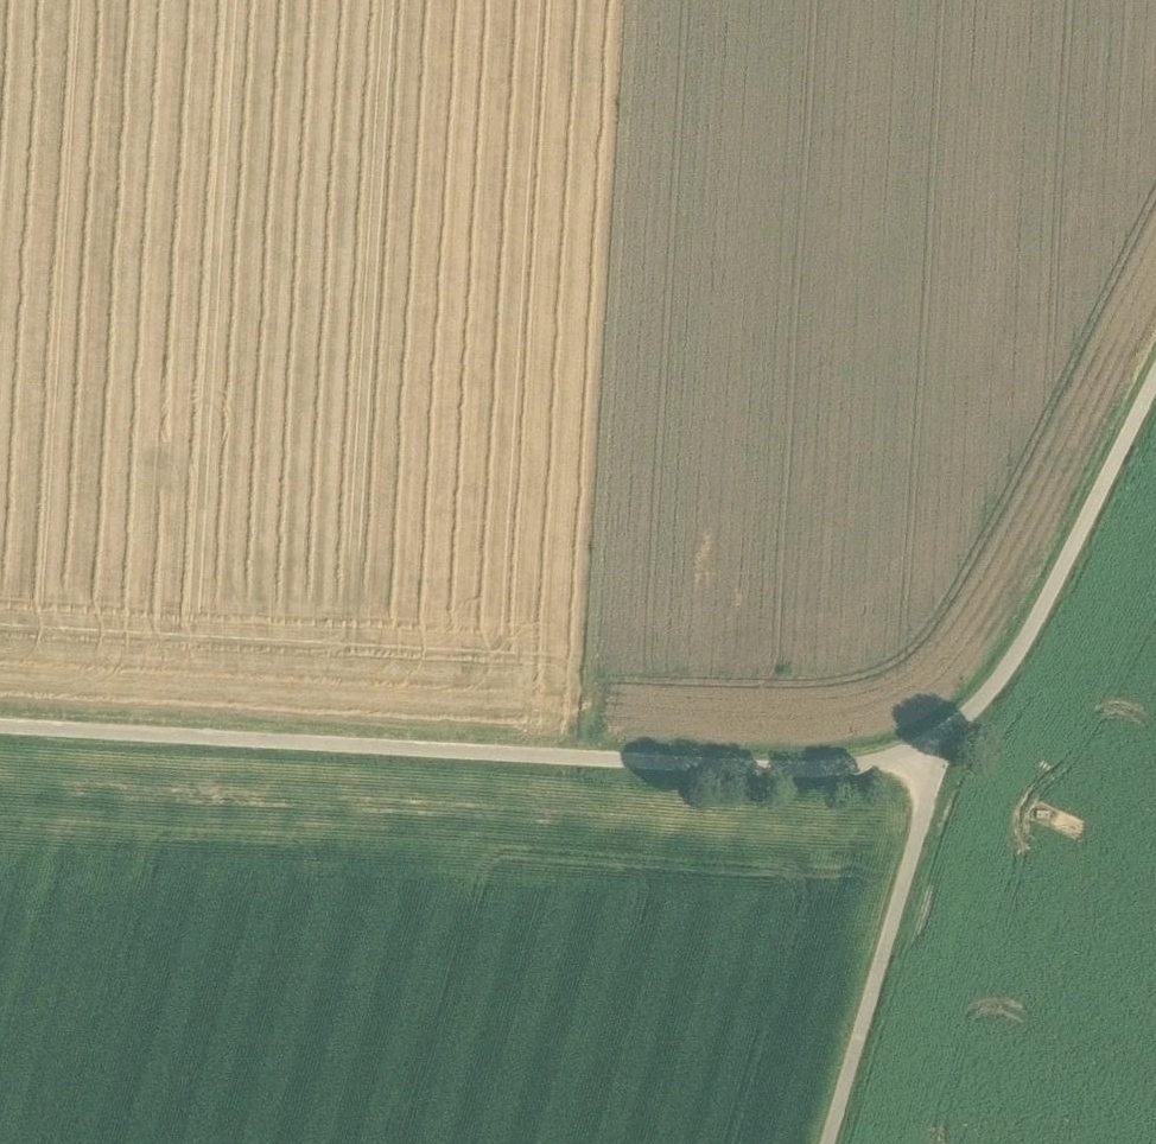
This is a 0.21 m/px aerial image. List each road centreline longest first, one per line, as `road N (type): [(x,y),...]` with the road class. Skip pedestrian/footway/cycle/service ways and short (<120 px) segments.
road 1 (track): [(927,749),(874,763),(799,768),(0,726)]
road 2 (track): [(927,749),(952,733),(1006,666),(1155,373)]
road 3 (track): [(828,1143),(914,847),(927,749)]

